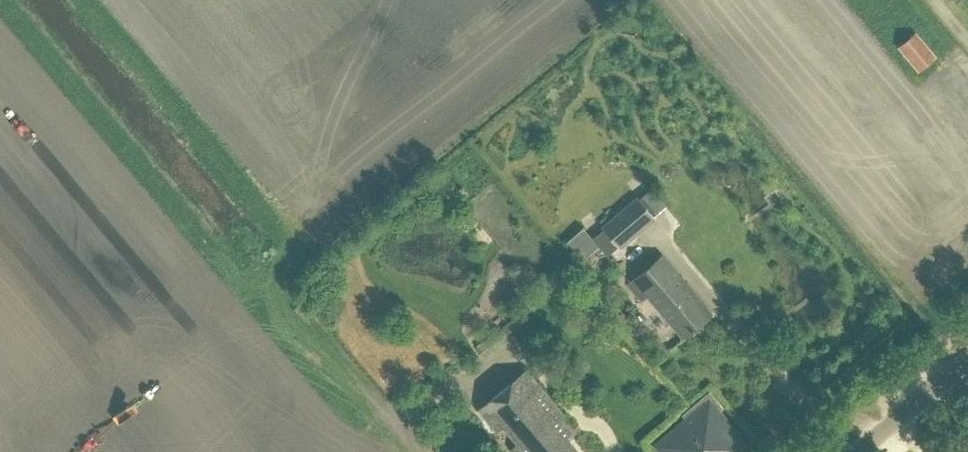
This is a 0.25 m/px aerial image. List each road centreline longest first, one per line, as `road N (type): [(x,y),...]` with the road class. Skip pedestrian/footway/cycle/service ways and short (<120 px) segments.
road 1 (unclassified): [(860,451),(967,360)]

